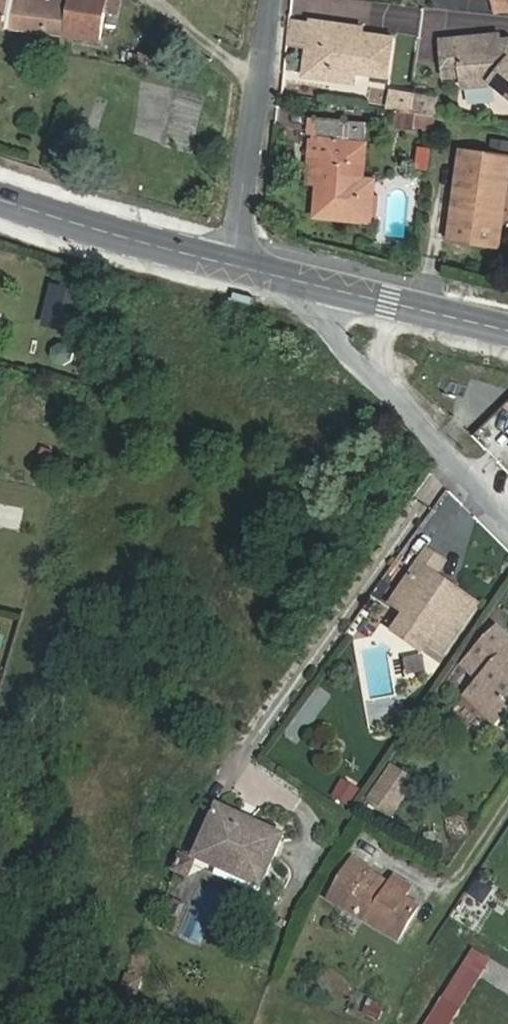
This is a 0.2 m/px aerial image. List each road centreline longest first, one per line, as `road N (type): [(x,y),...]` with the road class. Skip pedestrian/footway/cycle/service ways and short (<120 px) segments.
road 1 (residential): [(321,285),(319,312),(507,519)]
road 2 (residential): [(231,264),(268,0)]
road 3 (secondary): [(0,198),(231,264)]
road 4 (secondary): [(321,285),(507,330)]

